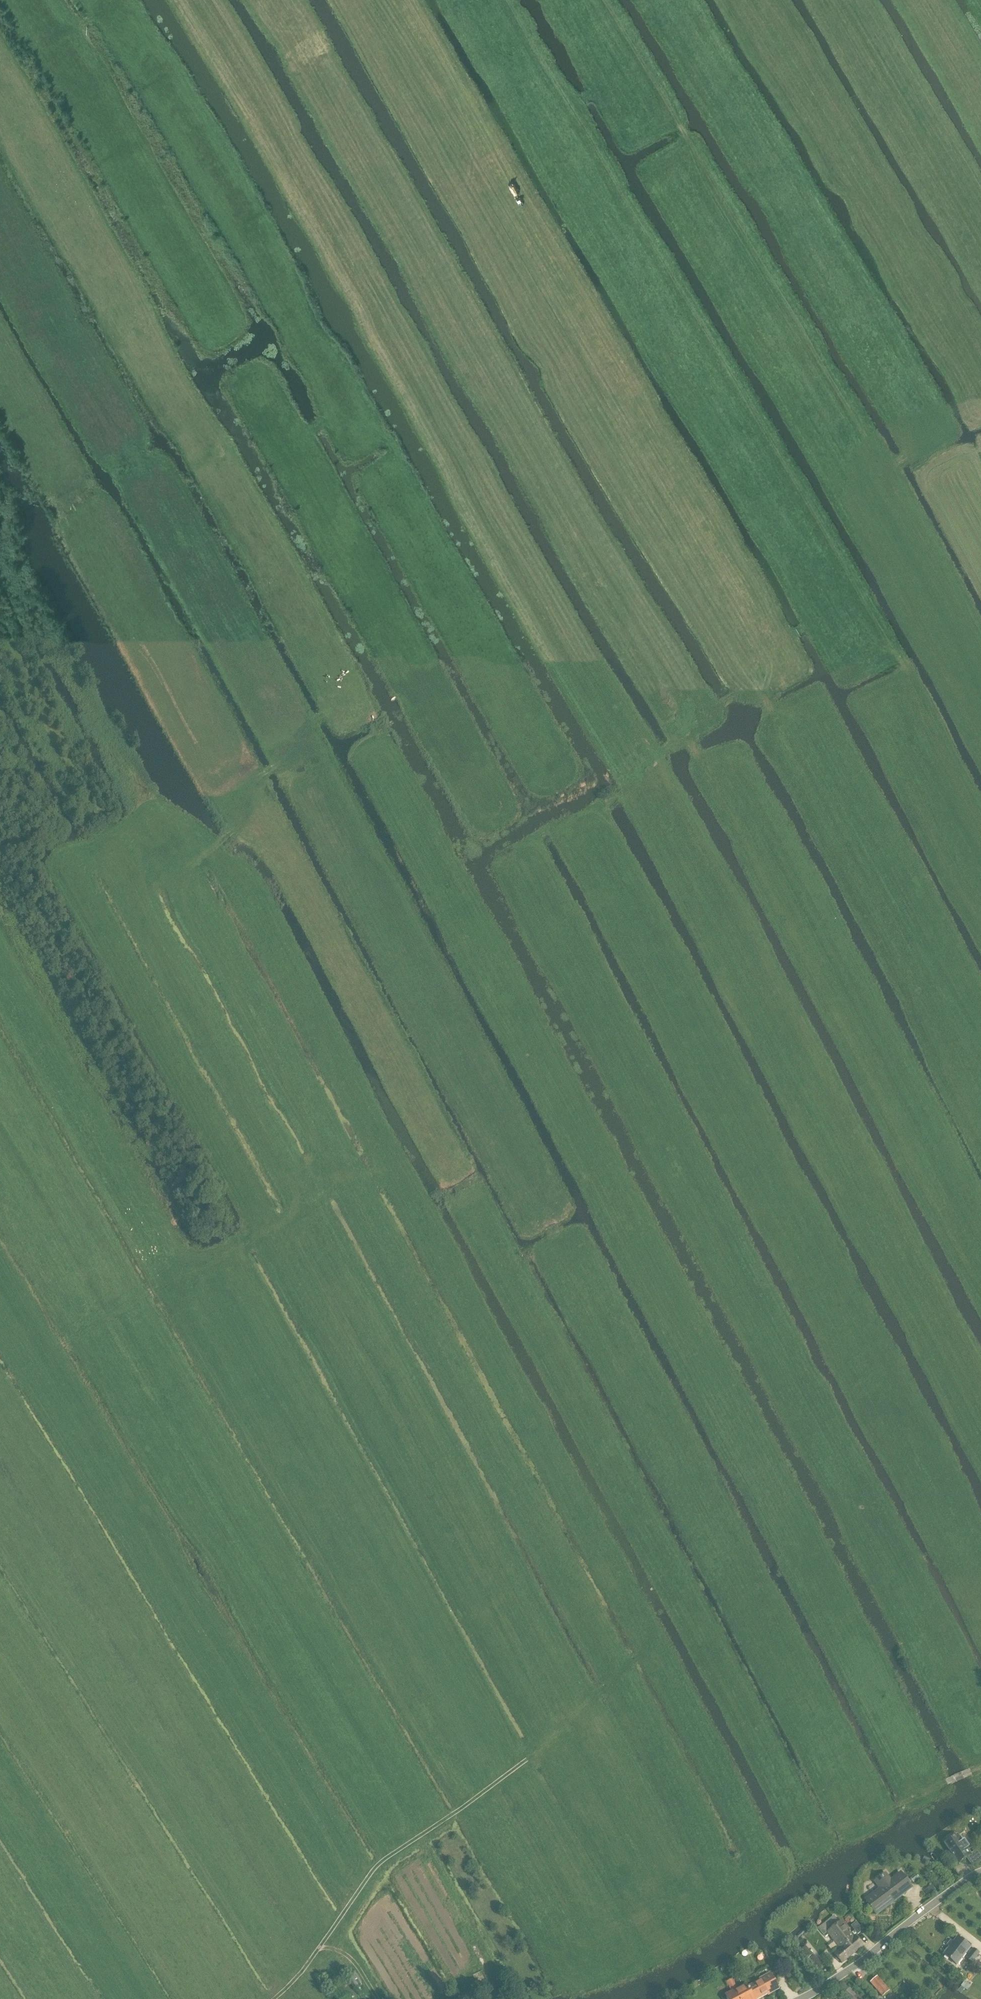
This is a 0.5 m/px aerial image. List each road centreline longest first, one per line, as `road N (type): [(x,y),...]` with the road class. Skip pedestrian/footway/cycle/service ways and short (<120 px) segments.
road 1 (tertiary): [(802,1998),(980,1873)]

